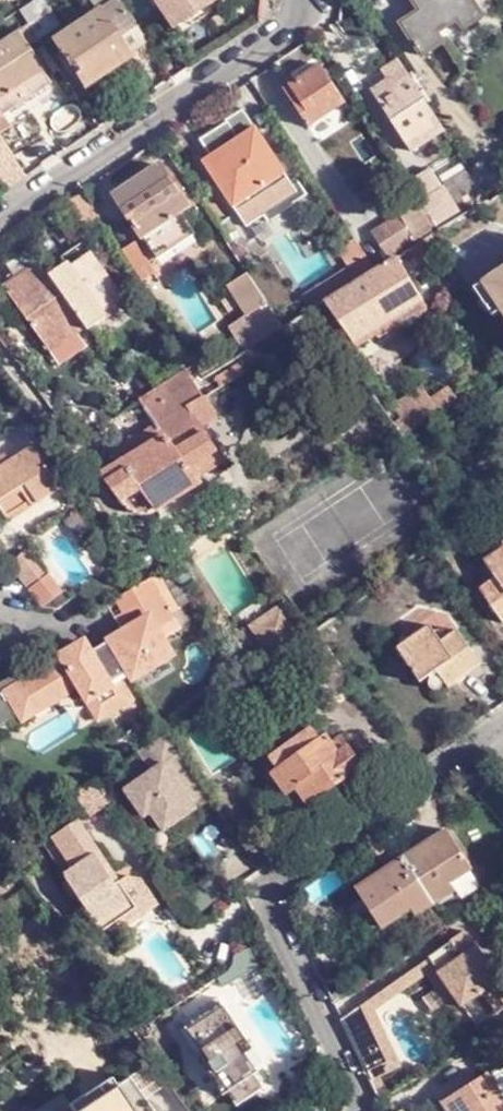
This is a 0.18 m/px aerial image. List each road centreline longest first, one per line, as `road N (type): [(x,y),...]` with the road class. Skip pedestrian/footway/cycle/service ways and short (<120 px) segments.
road 1 (residential): [(502,725),(280,877),(271,896),(272,920),(359,1091),(358,1110)]
road 2 (residential): [(291,0),(294,18),(283,33),(0,222)]

